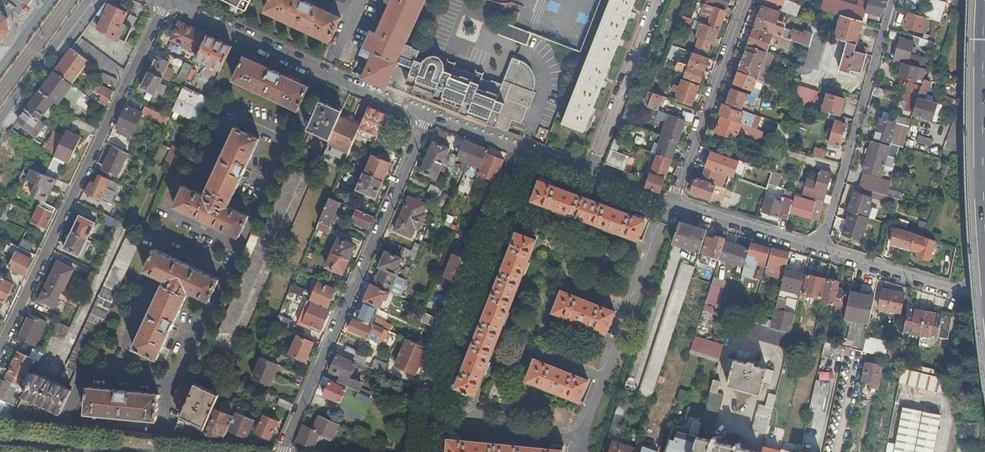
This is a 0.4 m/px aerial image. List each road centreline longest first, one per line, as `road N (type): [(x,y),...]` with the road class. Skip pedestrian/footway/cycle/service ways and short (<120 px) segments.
road 1 (residential): [(0,349),(167,2)]
road 2 (residential): [(282,451),(430,114)]
road 3 (residential): [(428,421),(529,151)]
road 4 (residential): [(167,2),(430,114)]
road 5 (residential): [(893,0),(820,248)]
road 6 (residential): [(747,0),(672,205)]
road 7 (residential): [(672,205),(820,248)]
road 8 (residential): [(529,151),(672,205)]
road 9 (residential): [(428,421),(580,435)]
road 10 (tertiary): [(0,119),(88,0)]
road 11 (residential): [(820,248),(954,291)]
road 12 (tertiary): [(0,439),(134,451)]

